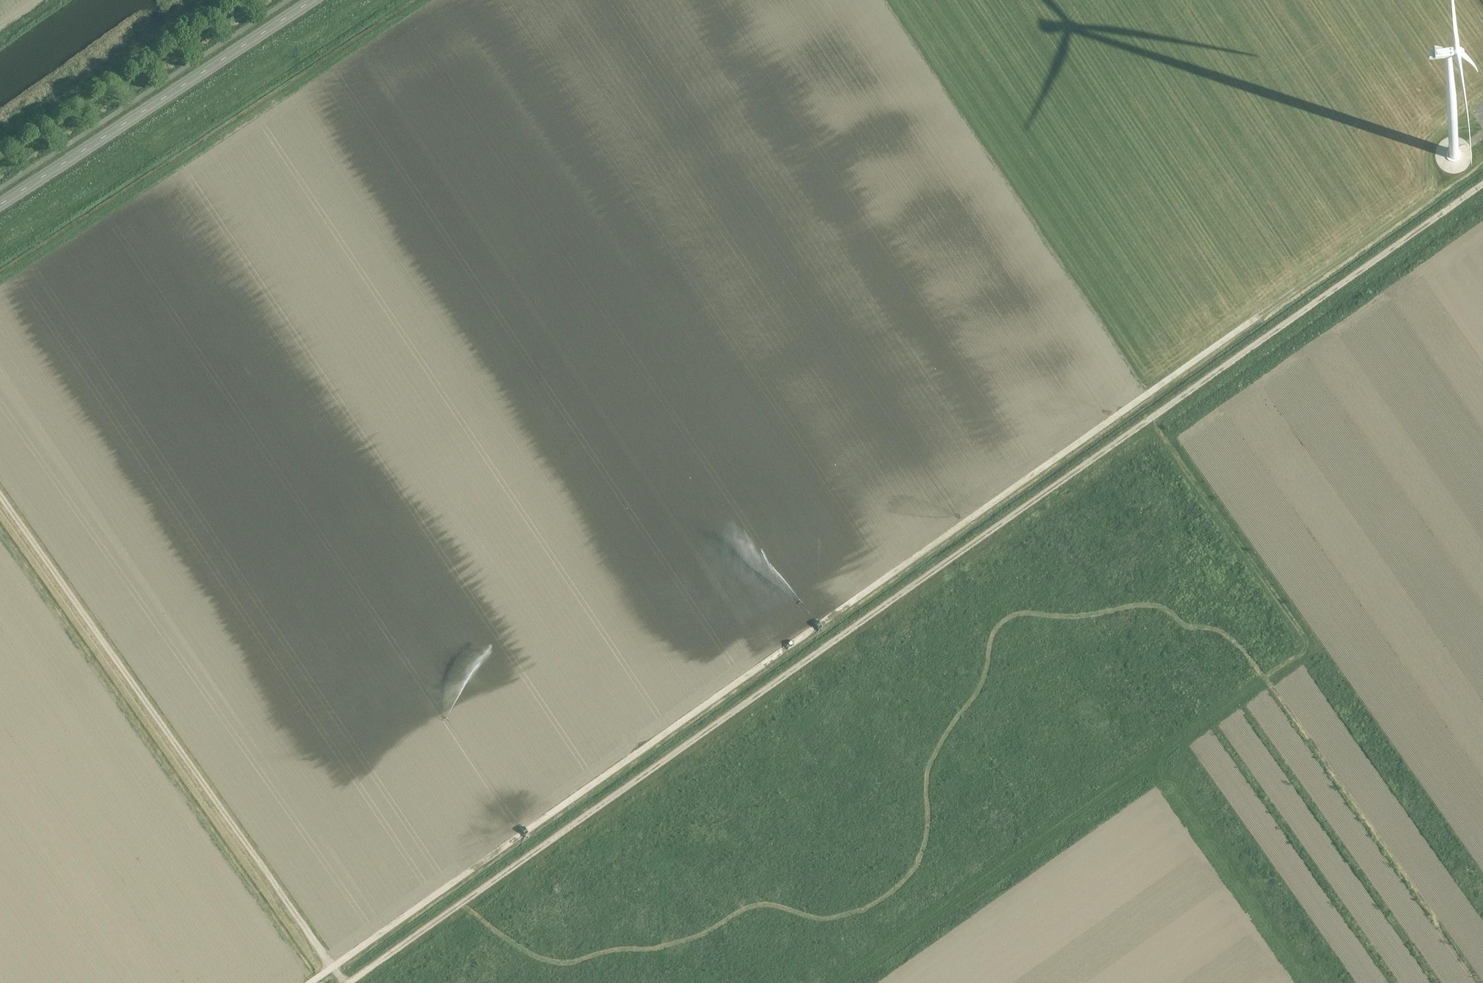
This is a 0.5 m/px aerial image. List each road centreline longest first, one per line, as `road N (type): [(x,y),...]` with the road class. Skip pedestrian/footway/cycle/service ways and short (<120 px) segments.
road 1 (track): [(0,495),(329,963)]
road 2 (unclassified): [(0,206),(312,0)]

